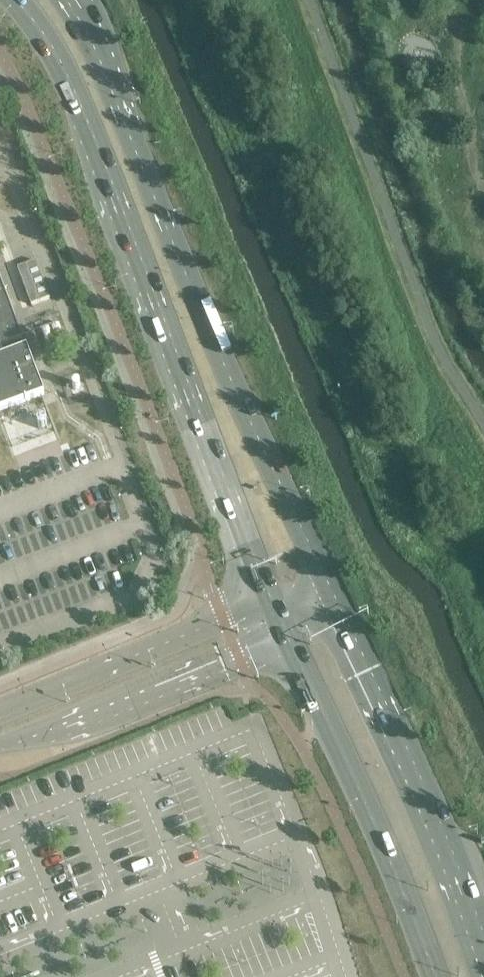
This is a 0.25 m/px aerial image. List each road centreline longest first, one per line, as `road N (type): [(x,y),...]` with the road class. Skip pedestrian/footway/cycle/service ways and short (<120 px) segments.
road 1 (primary): [(16,0),(79,102),(270,600)]
road 2 (primary): [(332,592),(223,359),(94,44),(68,0)]
road 3 (primary): [(483,937),(435,810),(332,592)]
road 4 (primary): [(287,638),(435,976)]
road 5 (unclassified): [(0,743),(287,638)]
road 6 (unclassified): [(270,600),(0,712)]

